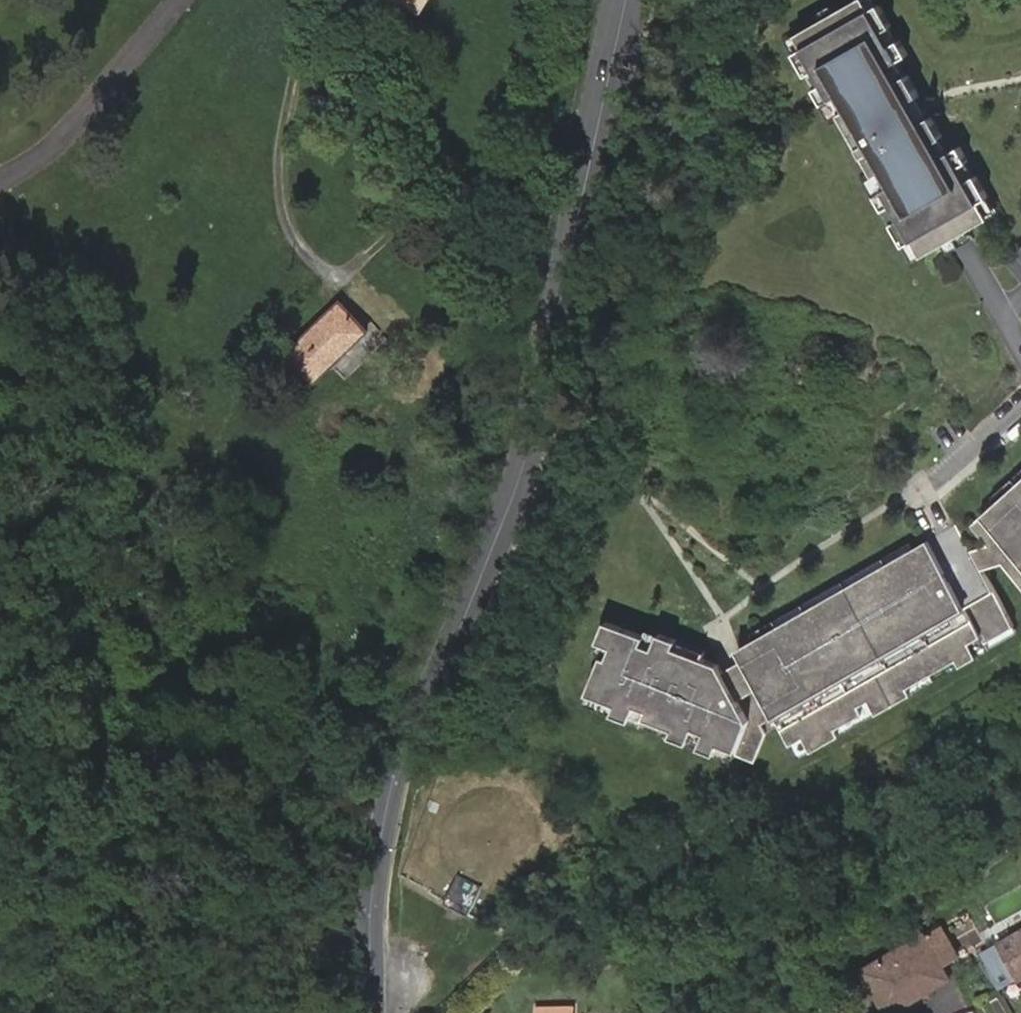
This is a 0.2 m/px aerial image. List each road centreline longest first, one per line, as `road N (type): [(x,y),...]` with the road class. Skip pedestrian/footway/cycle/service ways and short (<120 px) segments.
road 1 (tertiary): [(629,0),(511,483),(400,756),(373,892),(372,1012)]
road 2 (track): [(330,0),(294,101),(281,163),(283,211),(299,245),(341,277)]

